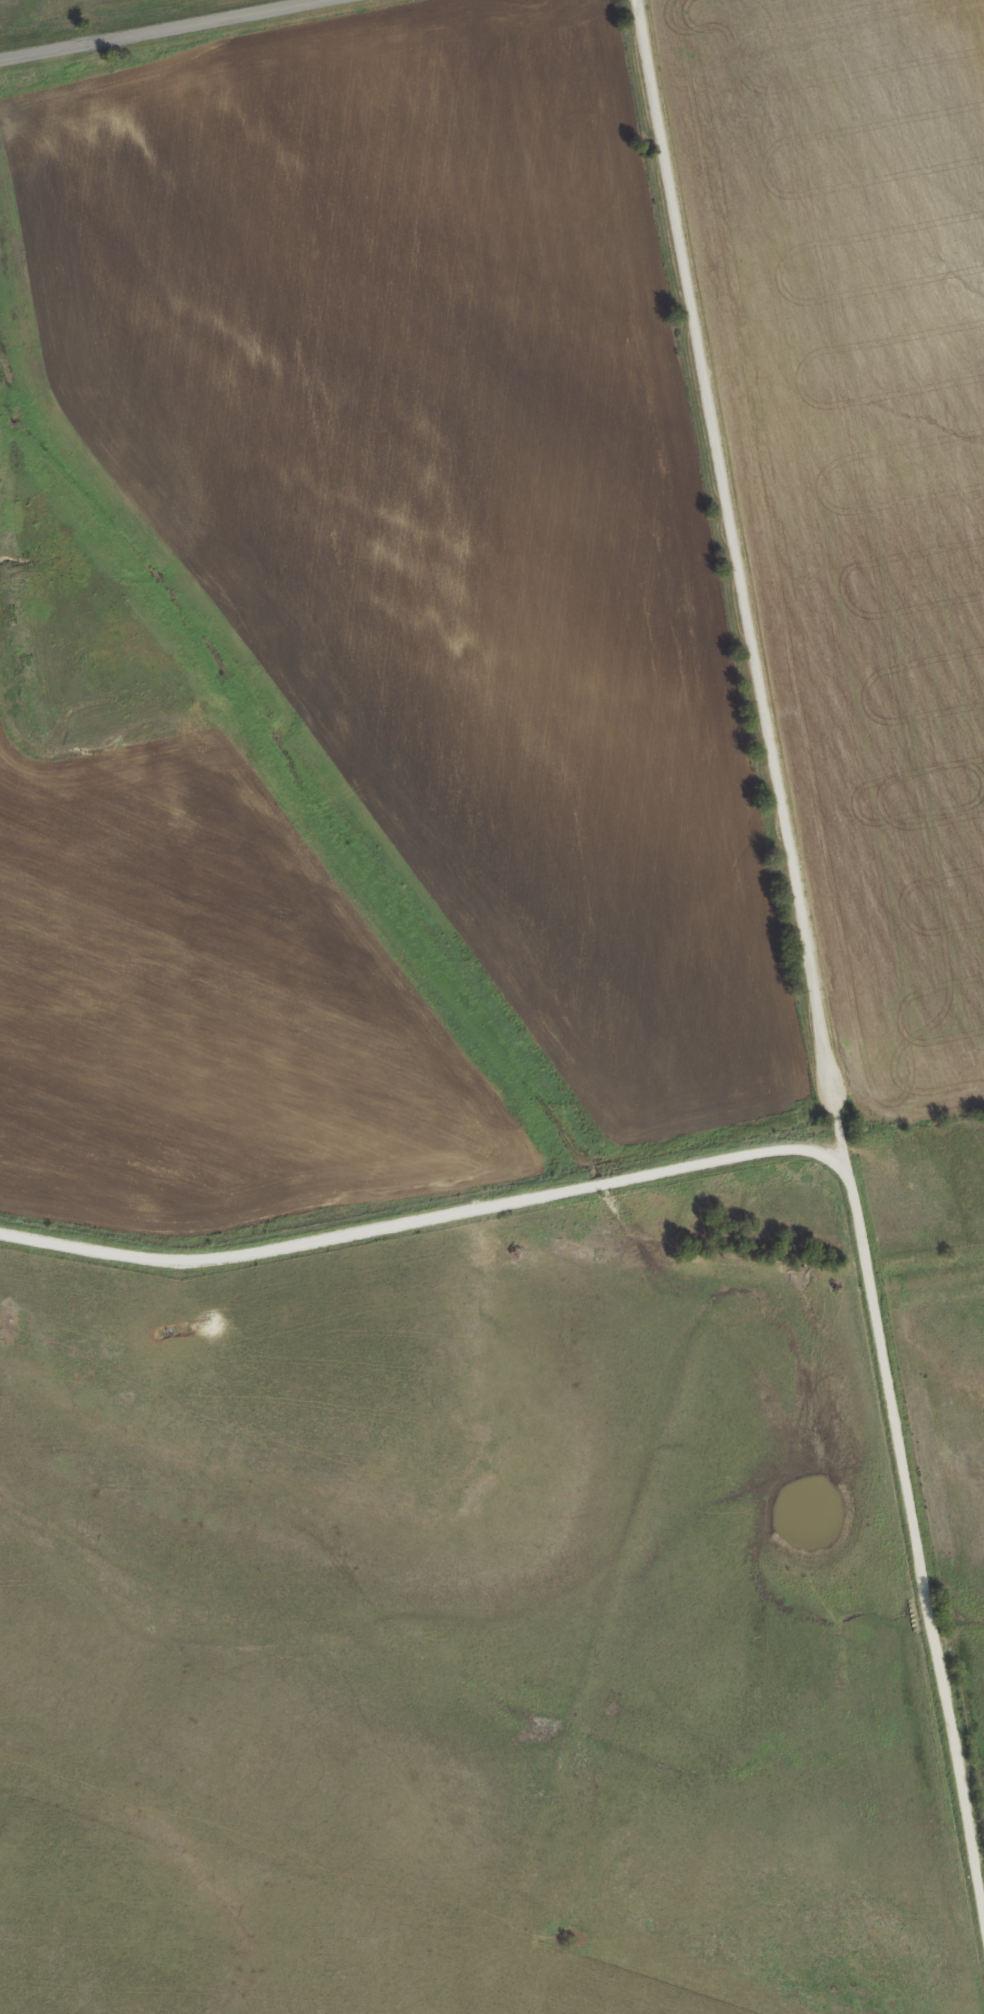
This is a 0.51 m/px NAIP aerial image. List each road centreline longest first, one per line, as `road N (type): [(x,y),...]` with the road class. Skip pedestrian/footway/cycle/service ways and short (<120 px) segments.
road 1 (track): [(856,1164),(632,0)]
road 2 (residential): [(856,1164),(791,1152),(243,1262),(158,1263),(0,1234)]
road 3 (residential): [(983,1921),(856,1164)]
road 4 (residential): [(317,0),(0,59)]

